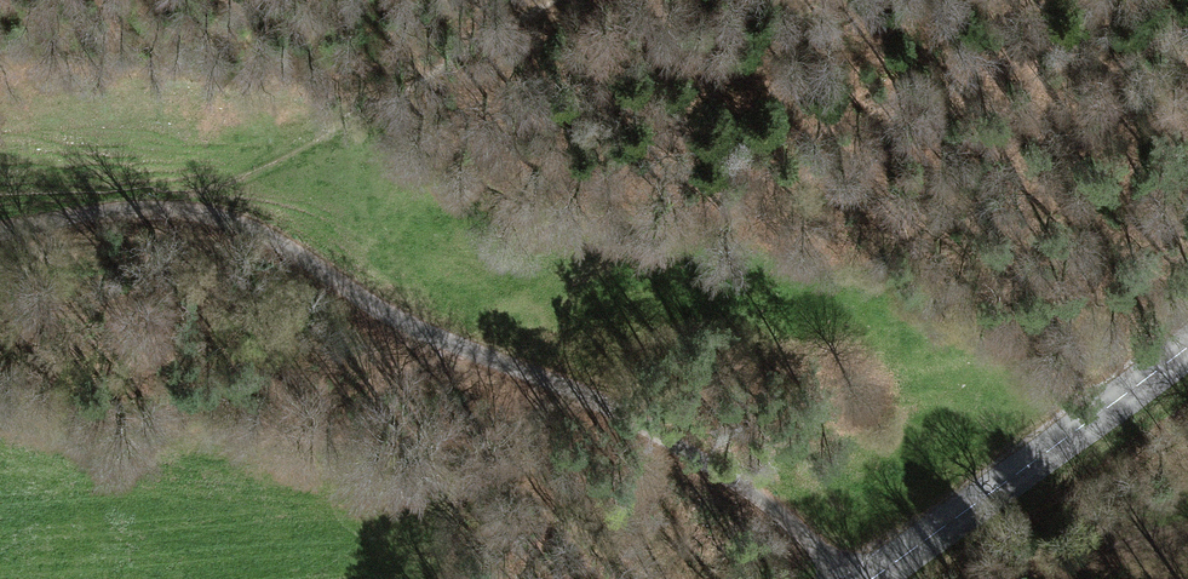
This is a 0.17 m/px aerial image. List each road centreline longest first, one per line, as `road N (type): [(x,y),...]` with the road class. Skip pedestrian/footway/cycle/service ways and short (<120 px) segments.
road 1 (track): [(846,578),(782,515),(669,440),(401,321),(253,229),(208,215),(130,211),(0,232)]
road 2 (track): [(543,0),(466,52),(170,211)]
road 3 (secondary): [(1187,347),(871,578)]

